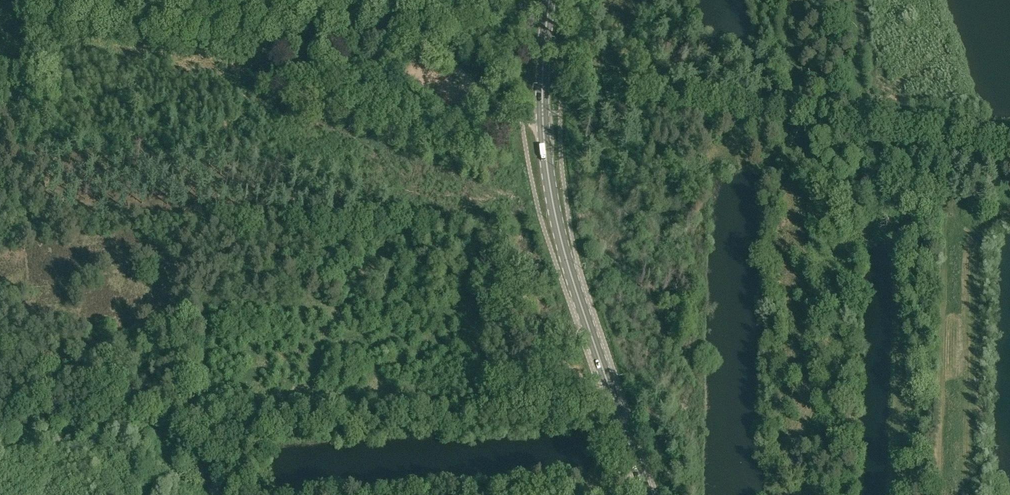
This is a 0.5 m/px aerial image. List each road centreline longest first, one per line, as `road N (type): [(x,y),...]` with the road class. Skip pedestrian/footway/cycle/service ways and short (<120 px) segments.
road 1 (secondary): [(643,494),(560,236),(543,115)]
road 2 (track): [(1009,143),(785,112)]
road 3 (track): [(470,81),(372,0)]

